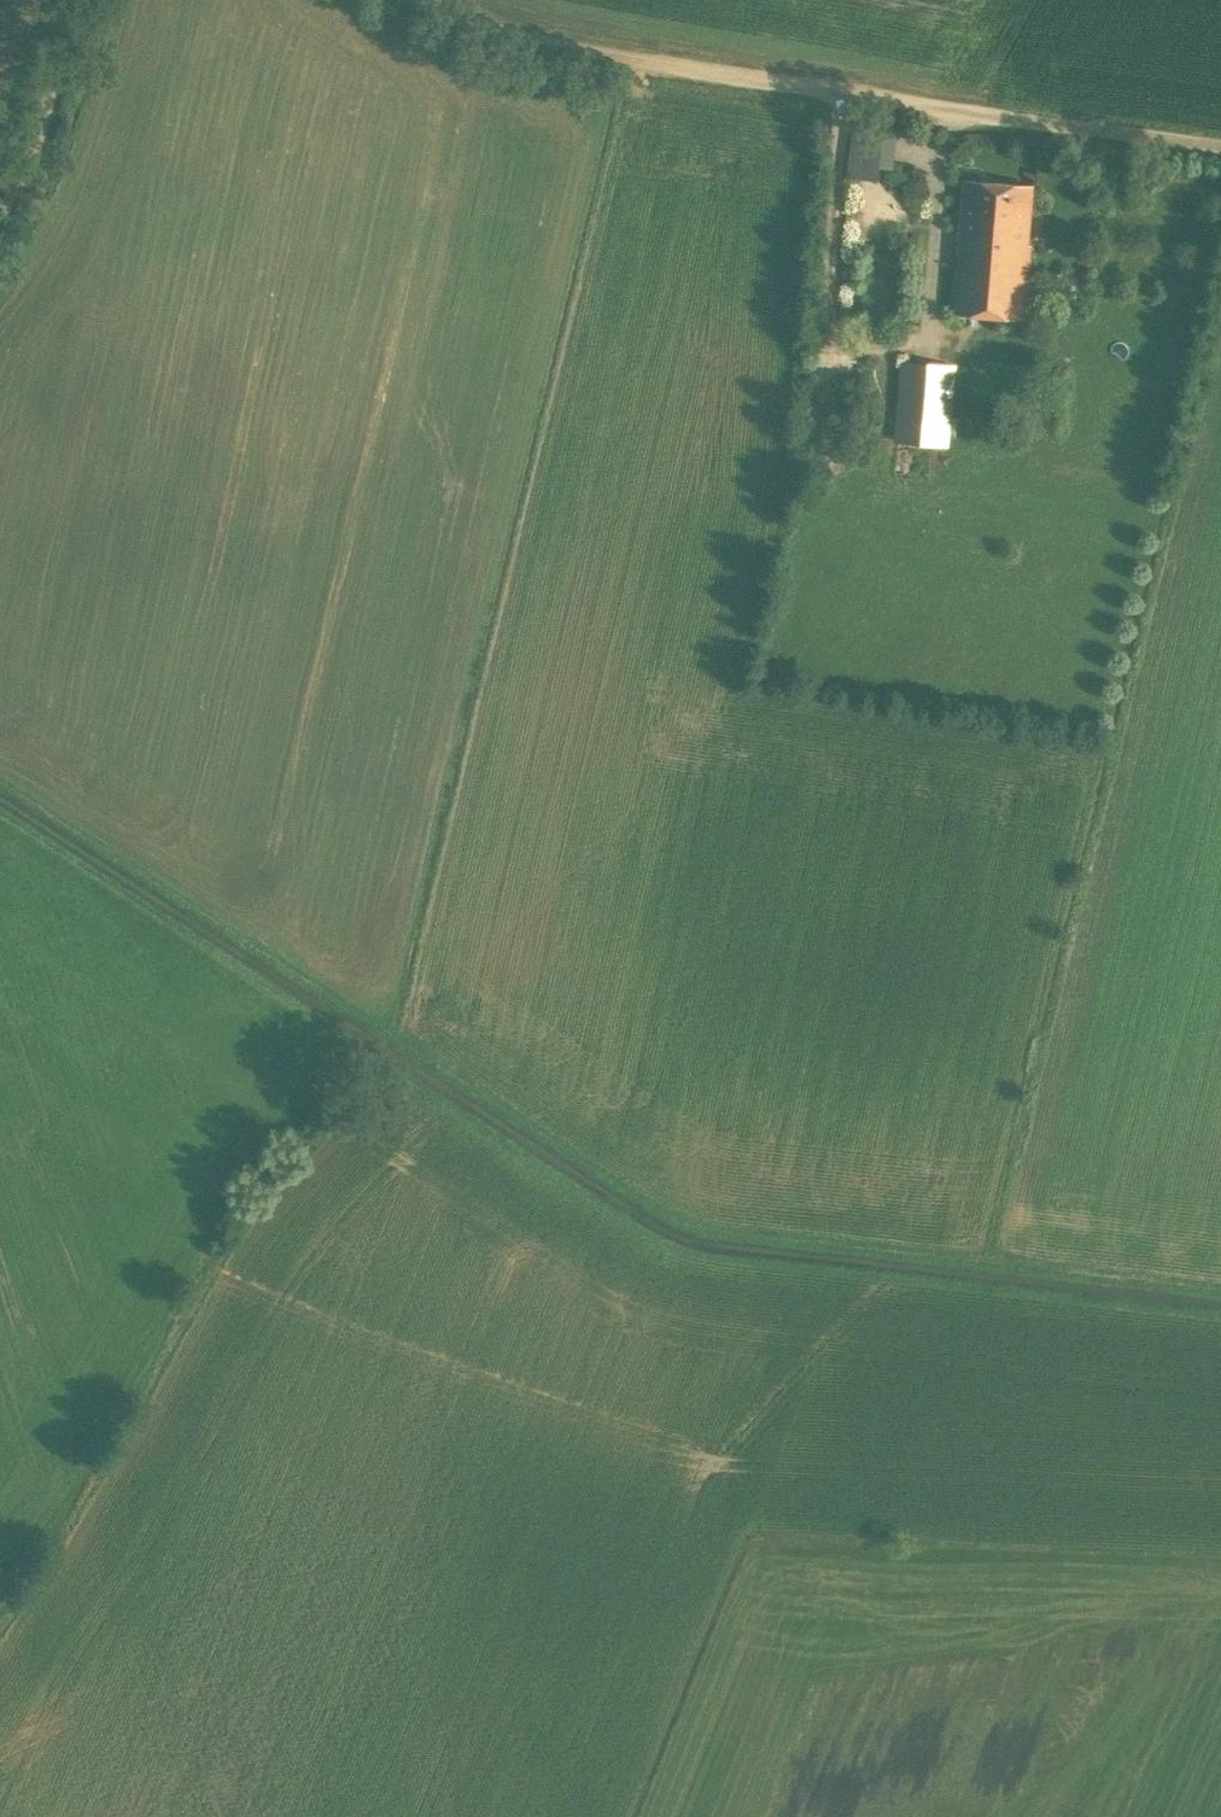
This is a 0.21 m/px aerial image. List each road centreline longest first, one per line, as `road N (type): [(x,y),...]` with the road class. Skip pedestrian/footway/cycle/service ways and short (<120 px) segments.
road 1 (track): [(852,94),(618,59),(483,23),(439,0)]
road 2 (unclassified): [(1220,148),(852,94)]
road 3 (track): [(78,0),(42,120),(0,217)]

